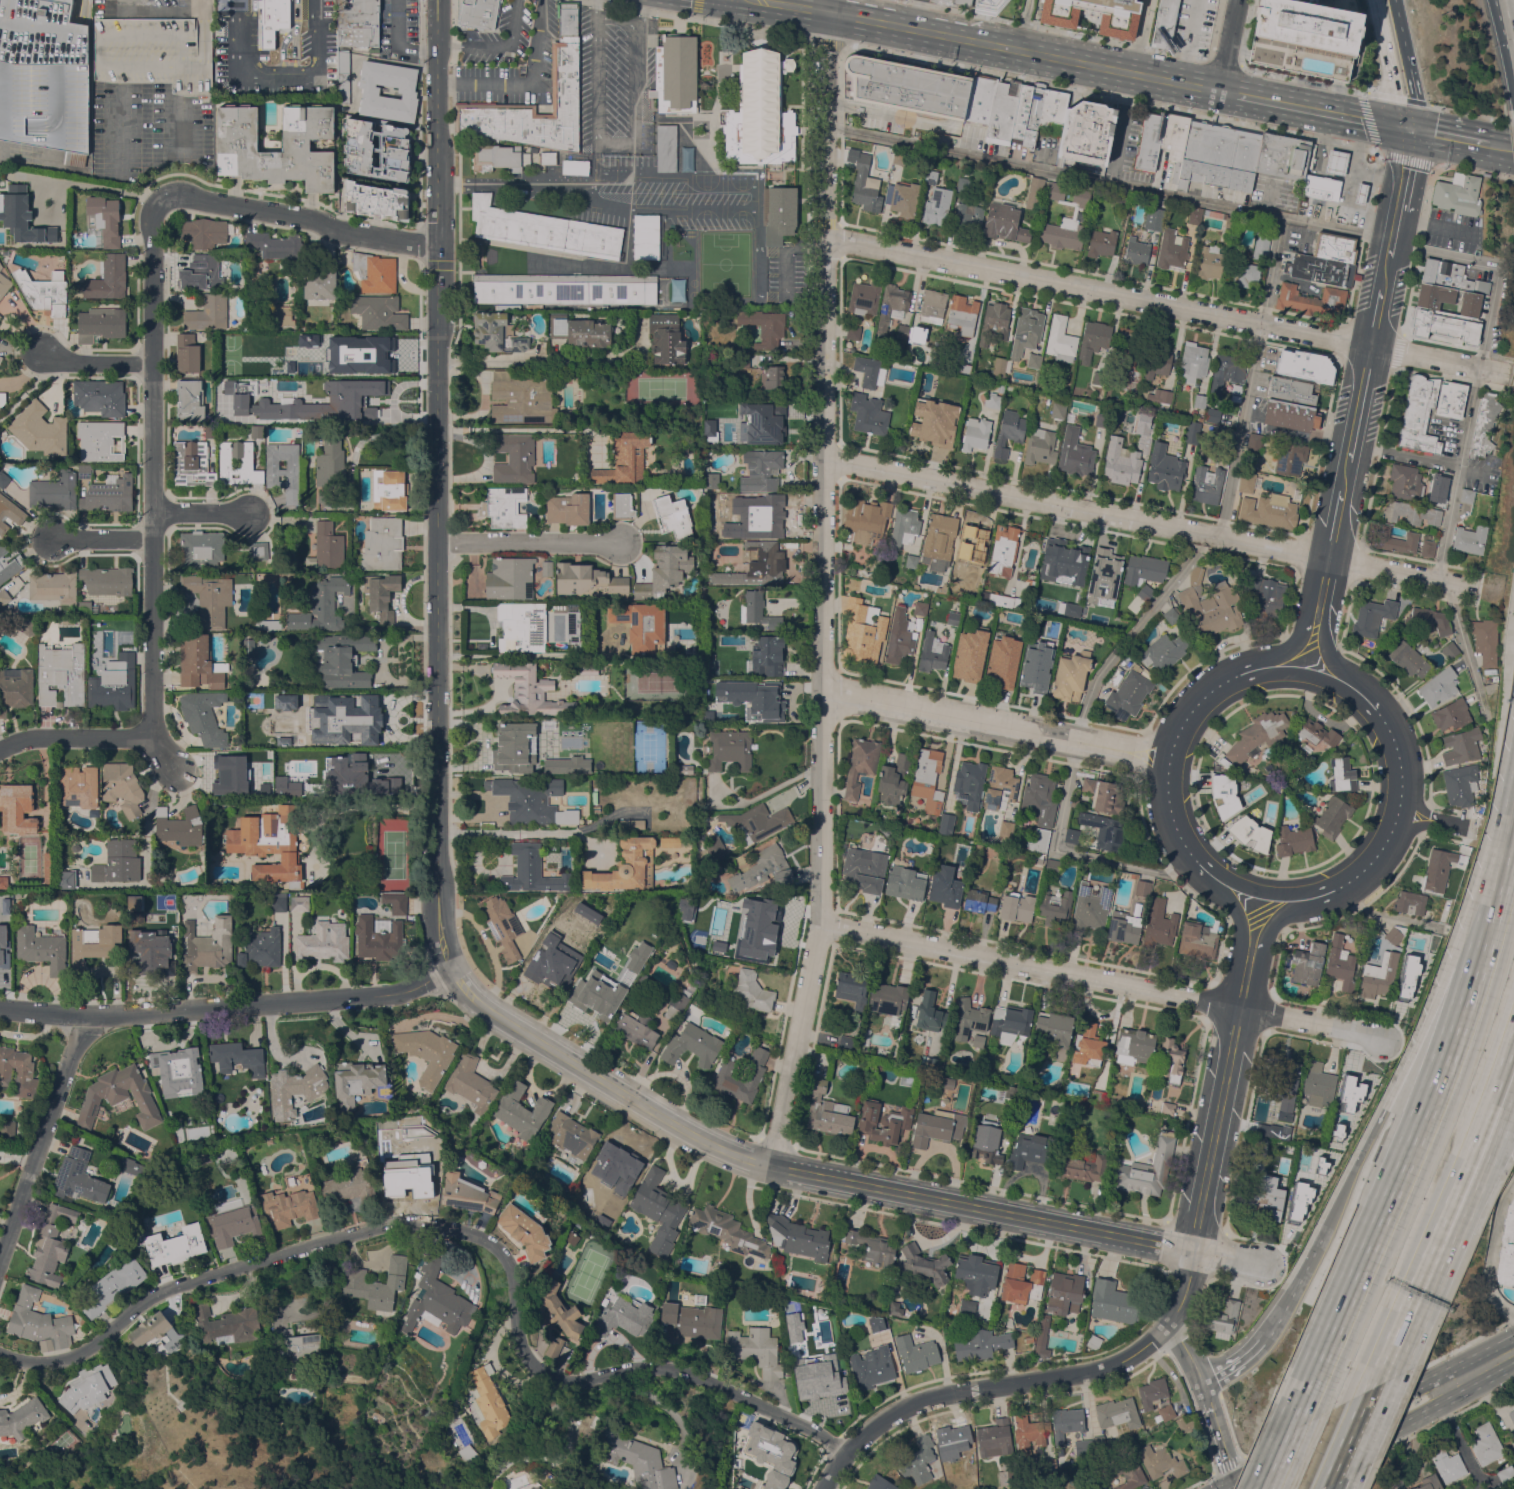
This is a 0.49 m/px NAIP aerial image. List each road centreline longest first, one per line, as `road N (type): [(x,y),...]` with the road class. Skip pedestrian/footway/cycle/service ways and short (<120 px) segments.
road 1 (residential): [(767,1164),(821,904),(829,12)]
road 2 (residential): [(847,1450),(668,1372),(584,1384),(540,1371),(520,1335),(513,1267),(472,1235),(432,1226),(376,1230),(164,1294),(93,1349),(57,1362),(0,1350)]
road 3 (residential): [(436,0),(438,898),(451,968)]
road 4 (tertiary): [(1190,1250),(745,1158),(687,1132),(499,1018),(451,968)]
road 5 (residential): [(1508,375),(824,232)]
road 6 (residential): [(1471,586),(824,462)]
road 7 (residential): [(1382,1037),(818,926)]
road 8 (motorway): [(1480,960),(1424,1125),(1266,1488)]
road 9 (tertiary): [(1411,128),(1305,667)]
road 10 (residential): [(152,737),(151,225),(160,201)]
road 11 (primary): [(1219,91),(759,0)]
road 12 (residential): [(451,968),(393,993),(120,1013),(0,1006)]
road 13 (tertiary): [(1168,1322),(1185,1278),(1261,897)]
road 14 (residential): [(823,1488),(870,1429),(919,1402),(1110,1366),(1168,1322)]
road 15 (residential): [(1169,761),(825,688)]
road 16 (residential): [(160,201),(188,197),(438,242)]
road 17 (motorway): [(1322,1488),(1433,1233)]
road 18 (residential): [(0,1262),(85,1013)]
road 19 (residential): [(175,772),(152,737),(40,737),(0,750)]
road 20 (primary): [(1411,128),(1219,91)]
road 21 (tertiary): [(1398,813),(1403,784),(1388,726),(1348,683),(1305,667)]
road 22 (residential): [(619,541),(436,540)]
road 23 (tertiary): [(1305,667),(1260,667),(1211,690),(1178,732),(1169,761)]
road 24 (tertiary): [(1169,761),(1169,802),(1183,841),(1214,876),(1261,897)]
road 25 (motorway): [(1480,960),(1436,999),(1384,1106)]
road 26 (tertiary): [(1261,897),(1288,900),(1338,887),(1365,868),(1398,813)]
road 27 (motorway): [(1384,1106),(1317,1236)]
road 28 (motorway): [(1373,0),(1394,97),(1411,128)]
road 29 (motorway): [(1411,128),(1415,94),(1394,0)]
road 30 (motorway): [(1513,836),(1480,960)]

